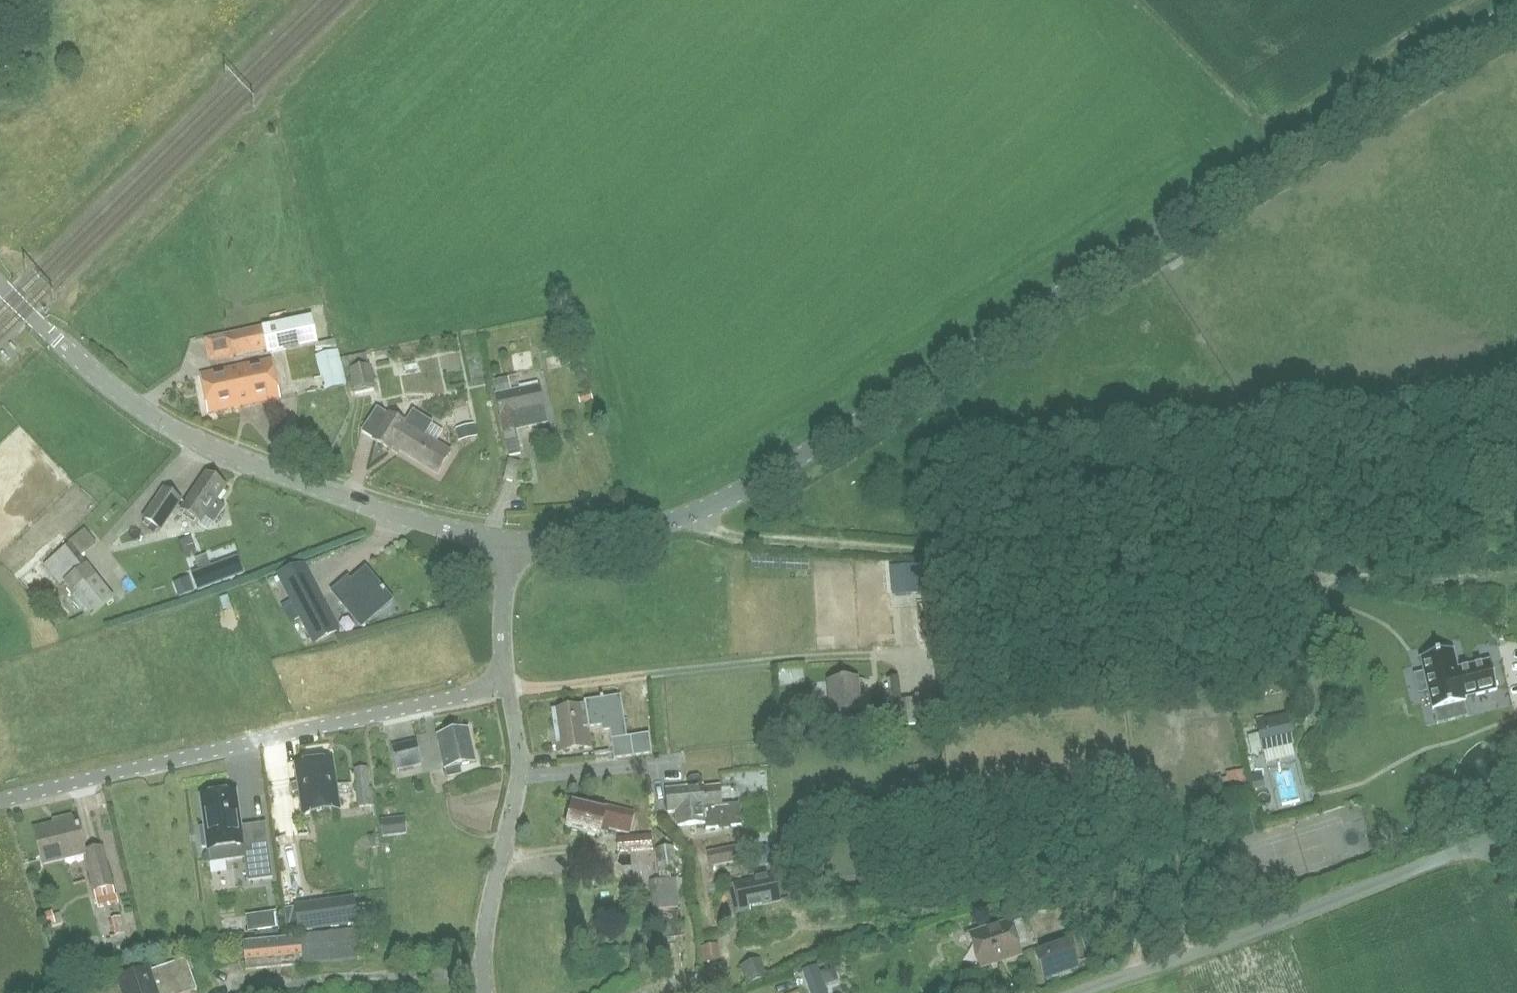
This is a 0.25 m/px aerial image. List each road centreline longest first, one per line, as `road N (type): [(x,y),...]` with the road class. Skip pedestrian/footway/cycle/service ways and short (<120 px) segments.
road 1 (unclassified): [(508,541),(629,533),(722,501),(1516,10)]
road 2 (track): [(1516,580),(1165,567),(753,538),(708,526),(698,512)]
road 3 (unclassified): [(508,541),(380,509),(191,437),(97,375),(0,284)]
road 4 (unclassified): [(0,803),(505,688)]
road 5 (residential): [(1075,992),(1516,823)]
road 6 (unclassified): [(484,992),(483,947),(519,760),(505,688)]
road 7 (track): [(225,992),(342,976),(482,972)]
road 8 (unclassified): [(505,688),(508,541)]

